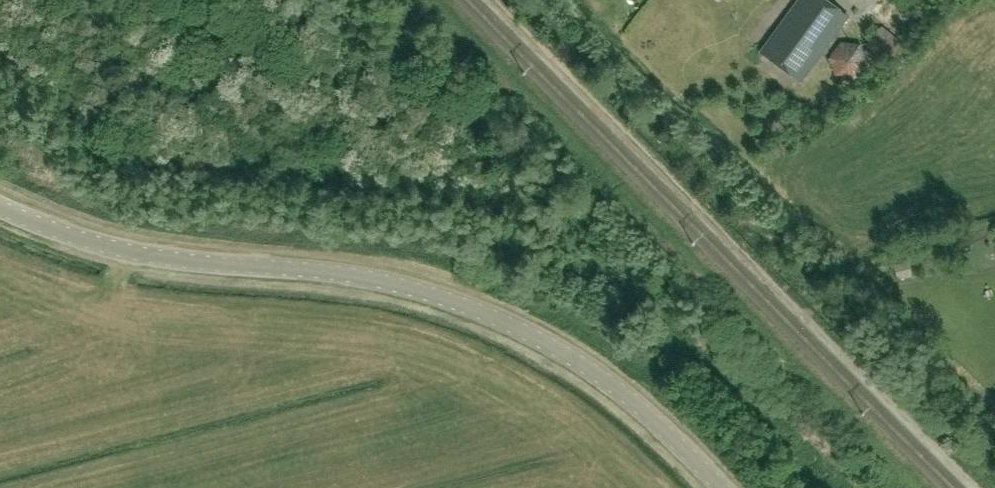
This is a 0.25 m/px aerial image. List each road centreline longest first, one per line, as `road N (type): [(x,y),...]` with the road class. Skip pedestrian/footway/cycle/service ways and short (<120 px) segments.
road 1 (tertiary): [(722,487),(574,354),(416,280),(119,252),(0,206)]

